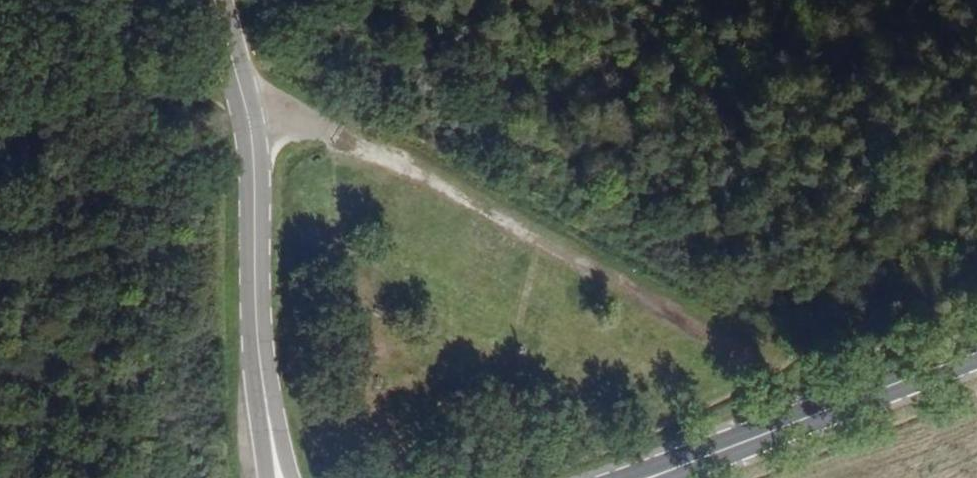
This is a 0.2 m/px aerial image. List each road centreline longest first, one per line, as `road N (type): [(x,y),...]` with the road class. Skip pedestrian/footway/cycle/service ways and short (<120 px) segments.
road 1 (track): [(244,99),(339,132),(841,404)]
road 2 (secondary): [(279,477),(256,311),(253,157),(220,0)]
road 3 (primary): [(646,477),(976,354)]

